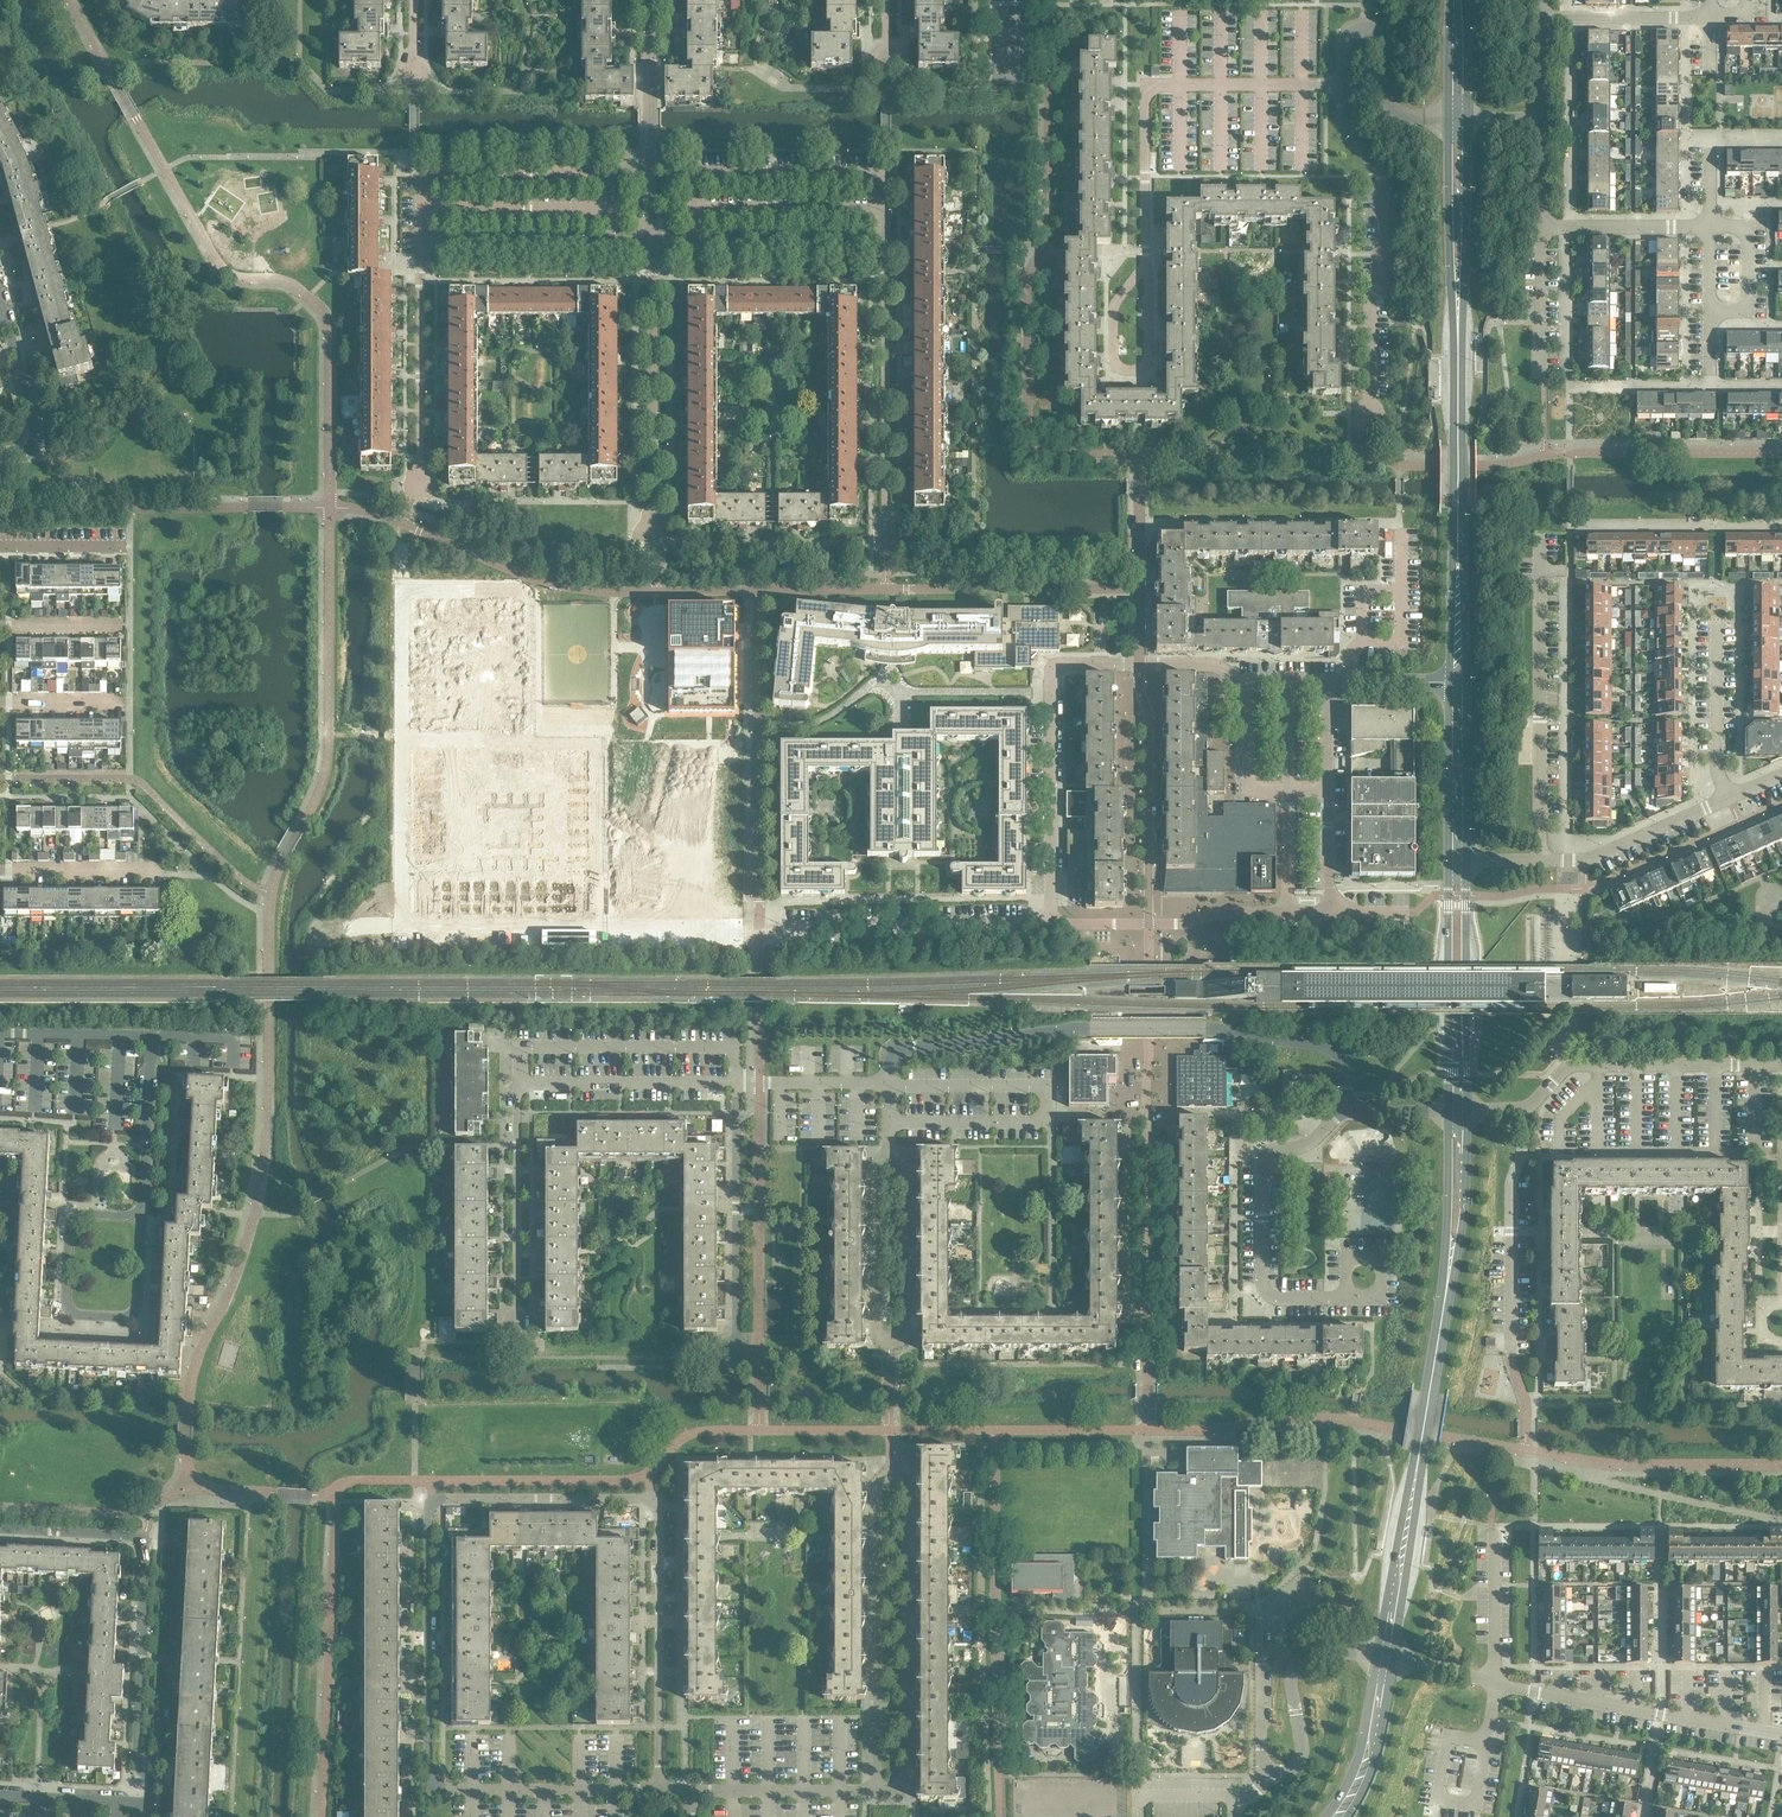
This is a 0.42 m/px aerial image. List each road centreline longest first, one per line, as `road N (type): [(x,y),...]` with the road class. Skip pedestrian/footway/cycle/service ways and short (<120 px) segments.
road 1 (residential): [(661,1791),(659,1509),(647,1499),(441,1498),(428,1509),(432,1793),(652,1791)]
road 2 (residential): [(1347,1110),(1348,1065),(1332,1045),(1208,1030),(1091,1029),(928,1052)]
road 3 (residential): [(612,926),(1052,923)]
road 4 (residential): [(870,1790),(910,1790),(909,1470),(892,1459)]
road 5 (residential): [(1543,861),(1541,571),(1569,571),(1570,510)]
road 6 (residential): [(1144,268),(1145,86),(1338,84)]
road 7 (tertiary): [(1388,1659),(1446,1295)]
road 8 (residential): [(1388,1659),(1319,1647),(1299,1659),(1292,1677),(1303,1754),(1291,1772),(1272,1776),(1262,1751),(1260,1659)]
road 9 (residential): [(886,1124),(1034,1123),(1047,1115),(1044,1090),(888,1084)]
road 10 (residential): [(892,1459),(871,1472),(877,1540),(870,1790)]
road 11 (residential): [(1338,84),(1344,118),(1383,178),(1381,274),(1370,305),(1372,409)]
road 12 (residential): [(1052,923),(1053,671),(1139,664)]
road 13 (residential): [(144,1213),(137,1324),(60,1320),(63,1208)]
road 14 (residential): [(654,536),(654,245)]
road 15 (residential): [(887,536),(883,246)]
road 16 (residential): [(1781,1738),(1496,1686)]
road 17 (residential): [(1522,1111),(1592,1061),(1781,1063)]
road 18 (residential): [(150,1801),(153,1784),(138,1764),(145,1541)]
road 19 (residential): [(738,1346),(735,1086)]
road 20 (residential): [(1511,1361),(1512,1184),(1524,1151),(1522,1111)]
road 21 (tertiary): [(1466,1111),(1466,861)]
road 22 (tertiary): [(1449,861),(1449,1111)]
road 23 (residential): [(419,495),(422,247)]
road 24 (residential): [(654,245),(652,0)]
road 25 (residential): [(518,1327),(520,1085)]
road 26 (residential): [(1287,913),(1052,923)]
road 27 (residential): [(422,247),(654,245)]
road 28 (residential): [(654,245),(883,246)]
road 29 (residential): [(1144,268),(1113,307),(1114,365),(1124,369),(1149,363),(1149,283)]
road 30 (tertiary): [(1457,548),(1458,326)]
road 31 (residential): [(1349,1299),(1289,1299),(1266,1289),(1265,1154)]
road 32 (residential): [(888,1338),(909,1314),(909,1149),(888,1146)]
road 33 (residential): [(888,1338),(867,1325),(868,1158),(888,1146)]
road 34 (residential): [(735,1086),(520,1085)]
road 35 (tertiary): [(1448,123),(1458,326)]
road 36 (tertiary): [(1458,326),(1467,123)]
road 37 (residential): [(1714,796),(1717,598)]
road 38 (residential): [(0,457),(40,444),(0,300)]
road 39 (tertiary): [(1446,1295),(1464,1217),(1466,1111)]
road 40 (residential): [(1543,861),(1567,861),(1714,796)]
road 41 (tertiary): [(1449,1111),(1446,1295)]
road 42 (tertiary): [(1450,681),(1449,861)]
road 43 (tertiary): [(1466,861),(1465,681)]
road 44 (residential): [(690,1790),(870,1790)]
road 45 (residential): [(144,1213),(152,1034)]
road 46 (residential): [(1537,18),(1707,19)]
road 47 (residential): [(1542,231),(1710,227)]
road 48 (tertiary): [(1340,1816),(1364,1781),(1388,1659)]
road 49 (residential): [(1496,1686),(1494,1525)]
road 50 (residential): [(1238,679),(1247,691),(1250,794),(1288,795)]
road 51 (residential): [(1448,123),(1401,120),(1384,89),(1382,37),(1370,24)]
road 52 (residential): [(152,1034),(0,1032)]
road 53 (residential): [(150,874),(0,874)]
road 54 (residential): [(0,1532),(145,1541)]
road 55 (residential): [(1709,371),(1710,227)]
road 56 (residential): [(1544,371),(1542,231)]
road 57 (tertiary): [(1465,681),(1457,548)]
road 58 (tertiary): [(1457,548),(1450,681)]
road 59 (residential): [(131,626),(0,627)]
road 60 (residential): [(0,704),(131,705)]
road 61 (residential): [(888,1084),(760,1083)]
road 62 (residential): [(0,546),(125,546)]
road 63 (tertiary): [(1467,123),(1465,0)]
road 64 (tertiary): [(1449,0),(1448,123)]
road 65 (residential): [(1327,794),(1331,695),(1349,680)]

